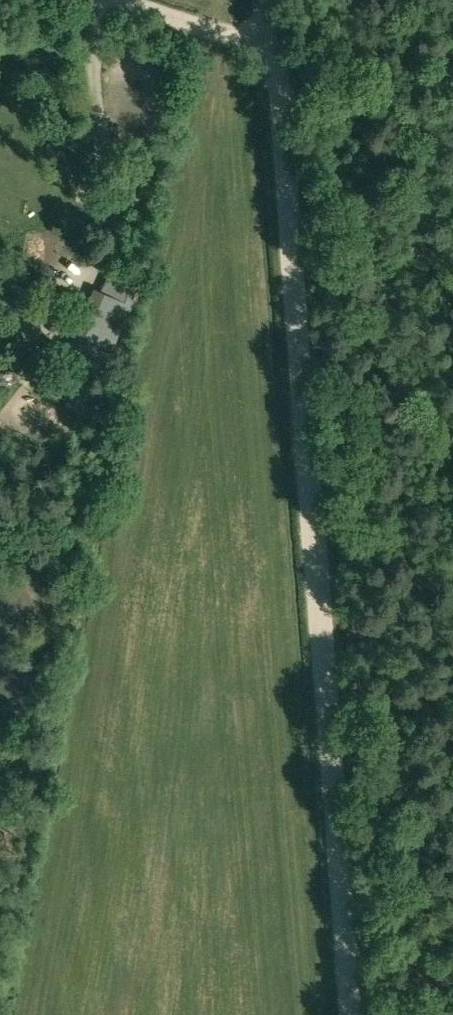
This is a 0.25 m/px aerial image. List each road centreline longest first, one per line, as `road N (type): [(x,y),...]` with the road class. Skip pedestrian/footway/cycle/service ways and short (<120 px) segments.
road 1 (track): [(353,1014),(267,0)]
road 2 (track): [(272,58),(113,0)]

